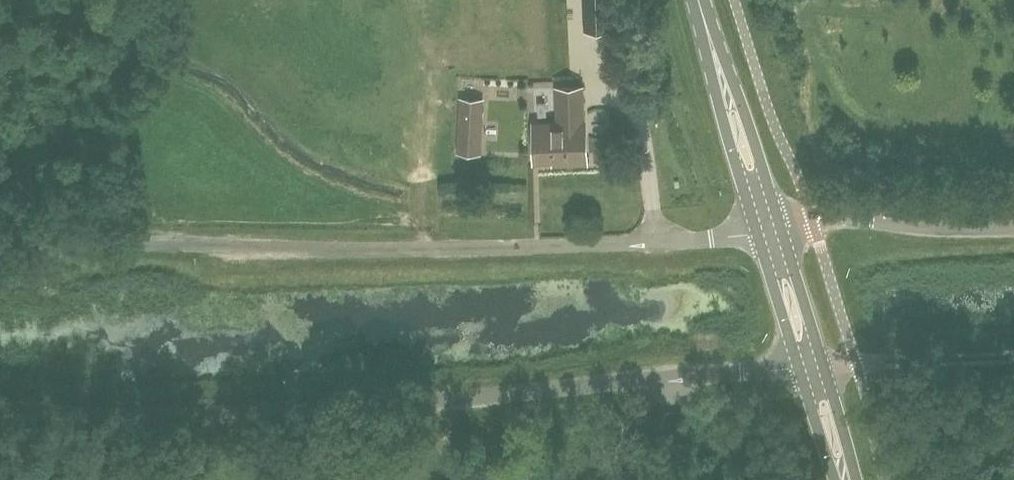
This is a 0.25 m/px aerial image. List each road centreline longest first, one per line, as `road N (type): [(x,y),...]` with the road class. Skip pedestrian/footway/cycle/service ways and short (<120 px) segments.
road 1 (unclassified): [(813,371),(205,420),(0,409)]
road 2 (unclassified): [(0,257),(128,246),(709,242),(769,233)]
road 3 (unclassified): [(769,233),(833,218),(1013,231)]
road 4 (primary): [(769,233),(699,0)]
road 5 (primary): [(813,371),(769,233)]

